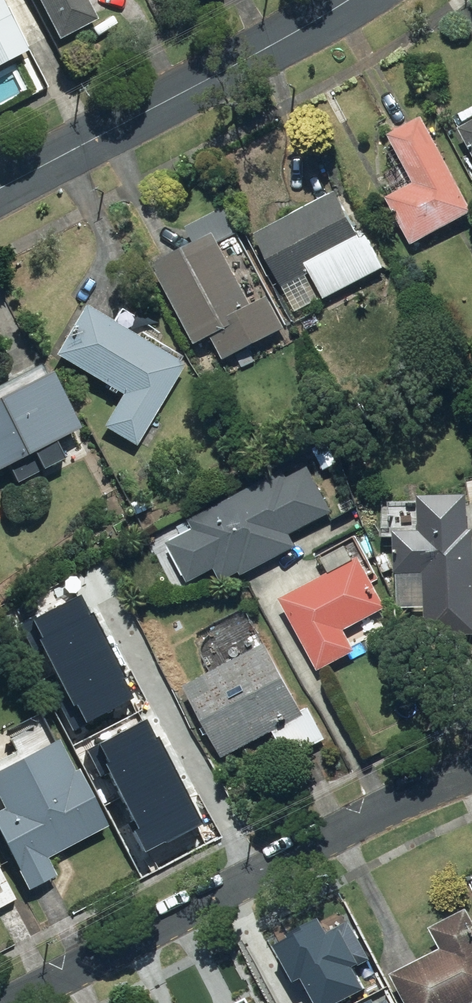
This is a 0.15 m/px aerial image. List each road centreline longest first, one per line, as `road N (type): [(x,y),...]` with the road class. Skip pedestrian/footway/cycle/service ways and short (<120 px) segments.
road 1 (residential): [(8,1002),(471,773)]
road 2 (tertiary): [(0,188),(349,0)]

